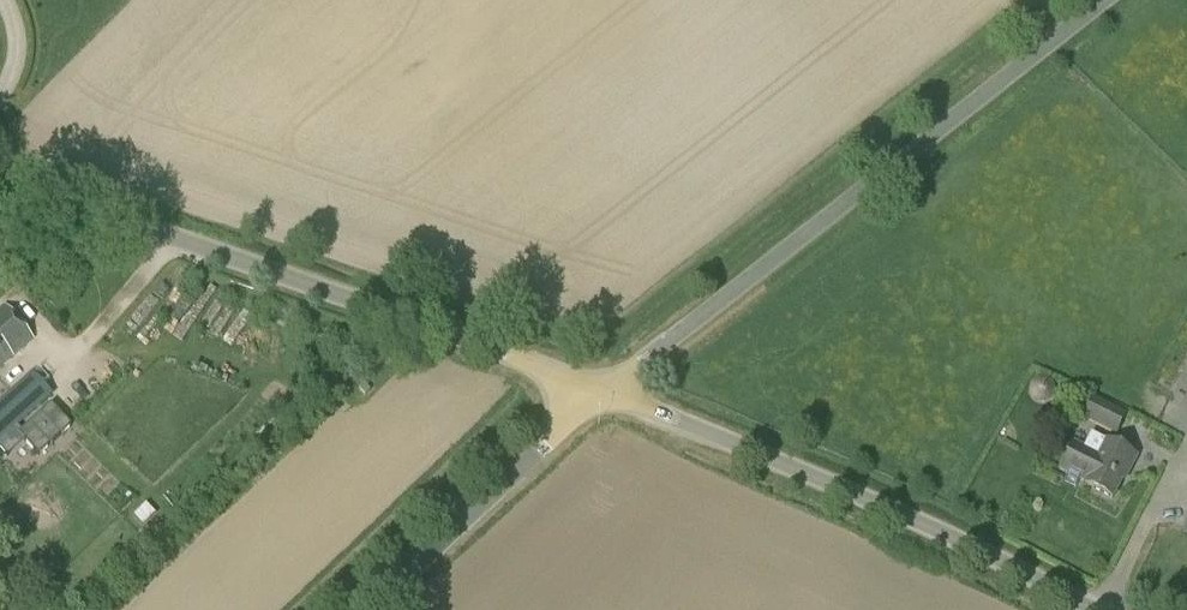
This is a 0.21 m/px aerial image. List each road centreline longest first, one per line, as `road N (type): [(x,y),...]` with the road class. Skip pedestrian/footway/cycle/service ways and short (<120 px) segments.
road 1 (unclassified): [(0,181),(154,222),(606,386)]
road 2 (unclassified): [(606,386),(1094,0)]
road 3 (unclassified): [(1102,609),(921,519),(606,386)]
road 4 (unclassified): [(365,609),(606,386)]

